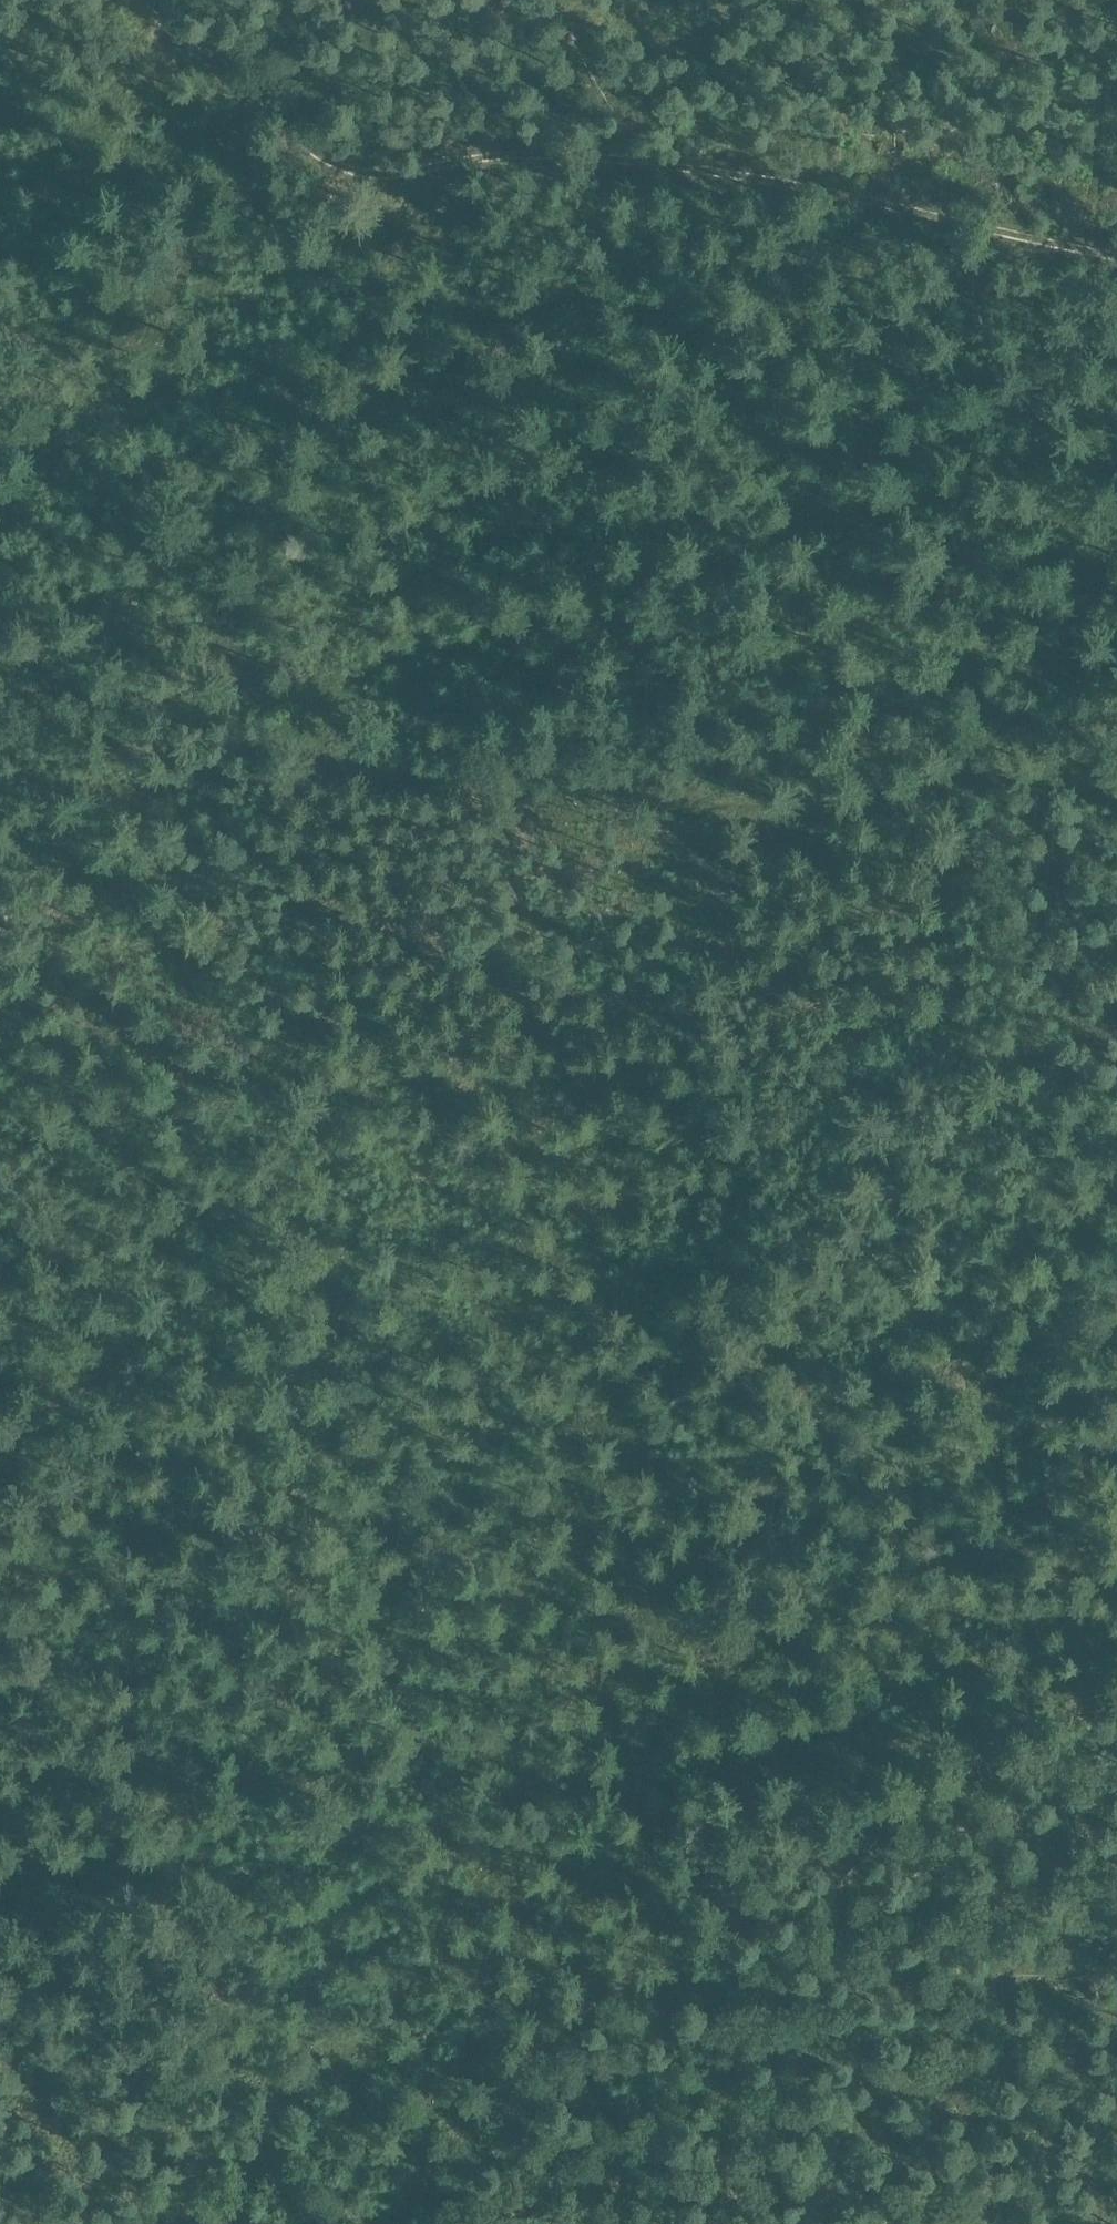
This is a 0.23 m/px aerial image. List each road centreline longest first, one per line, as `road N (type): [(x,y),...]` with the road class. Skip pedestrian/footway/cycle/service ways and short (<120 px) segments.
road 1 (track): [(1116,245),(595,139),(532,139),(395,173),(311,152),(127,0)]
road 2 (track): [(1116,1709),(957,1767),(683,1965),(563,2025),(480,2121),(362,2223)]

